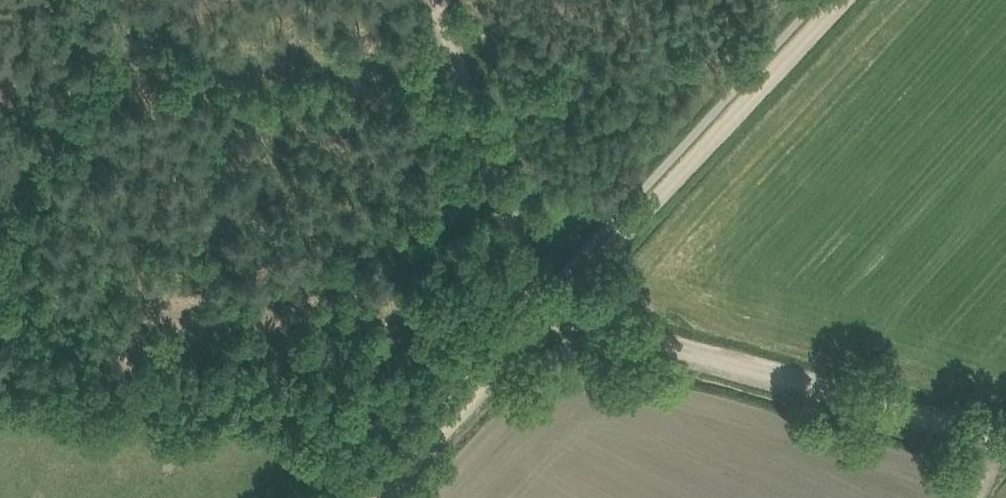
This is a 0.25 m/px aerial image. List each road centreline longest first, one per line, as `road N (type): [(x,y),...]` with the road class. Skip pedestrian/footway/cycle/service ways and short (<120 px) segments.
road 1 (track): [(0,325),(514,329)]
road 2 (track): [(1005,441),(553,311)]
road 3 (track): [(529,336),(840,0)]
road 4 (track): [(438,0),(553,311)]
road 5 (track): [(459,65),(129,42)]
road 6 (track): [(102,0),(129,42),(90,74),(0,231)]
road 7 (track): [(379,497),(529,336)]

